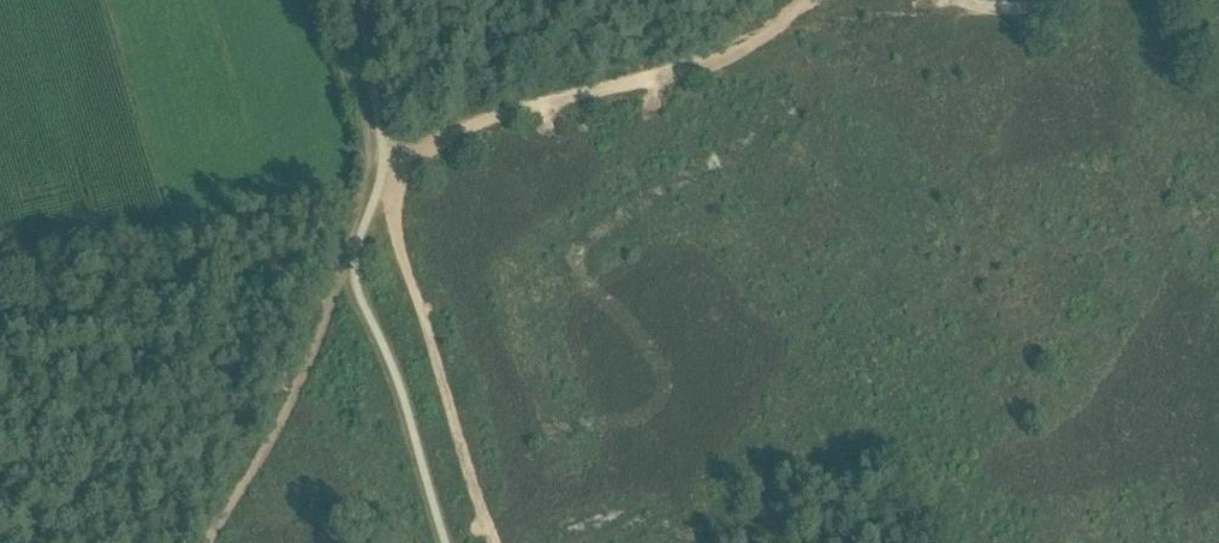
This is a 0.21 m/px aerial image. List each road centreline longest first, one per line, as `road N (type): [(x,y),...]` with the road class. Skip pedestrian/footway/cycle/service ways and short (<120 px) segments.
road 1 (track): [(384,160),(474,125),(719,60),(811,0)]
road 2 (track): [(384,160),(398,238),(494,542)]
road 3 (track): [(197,542),(255,461),(313,347),(343,254)]

